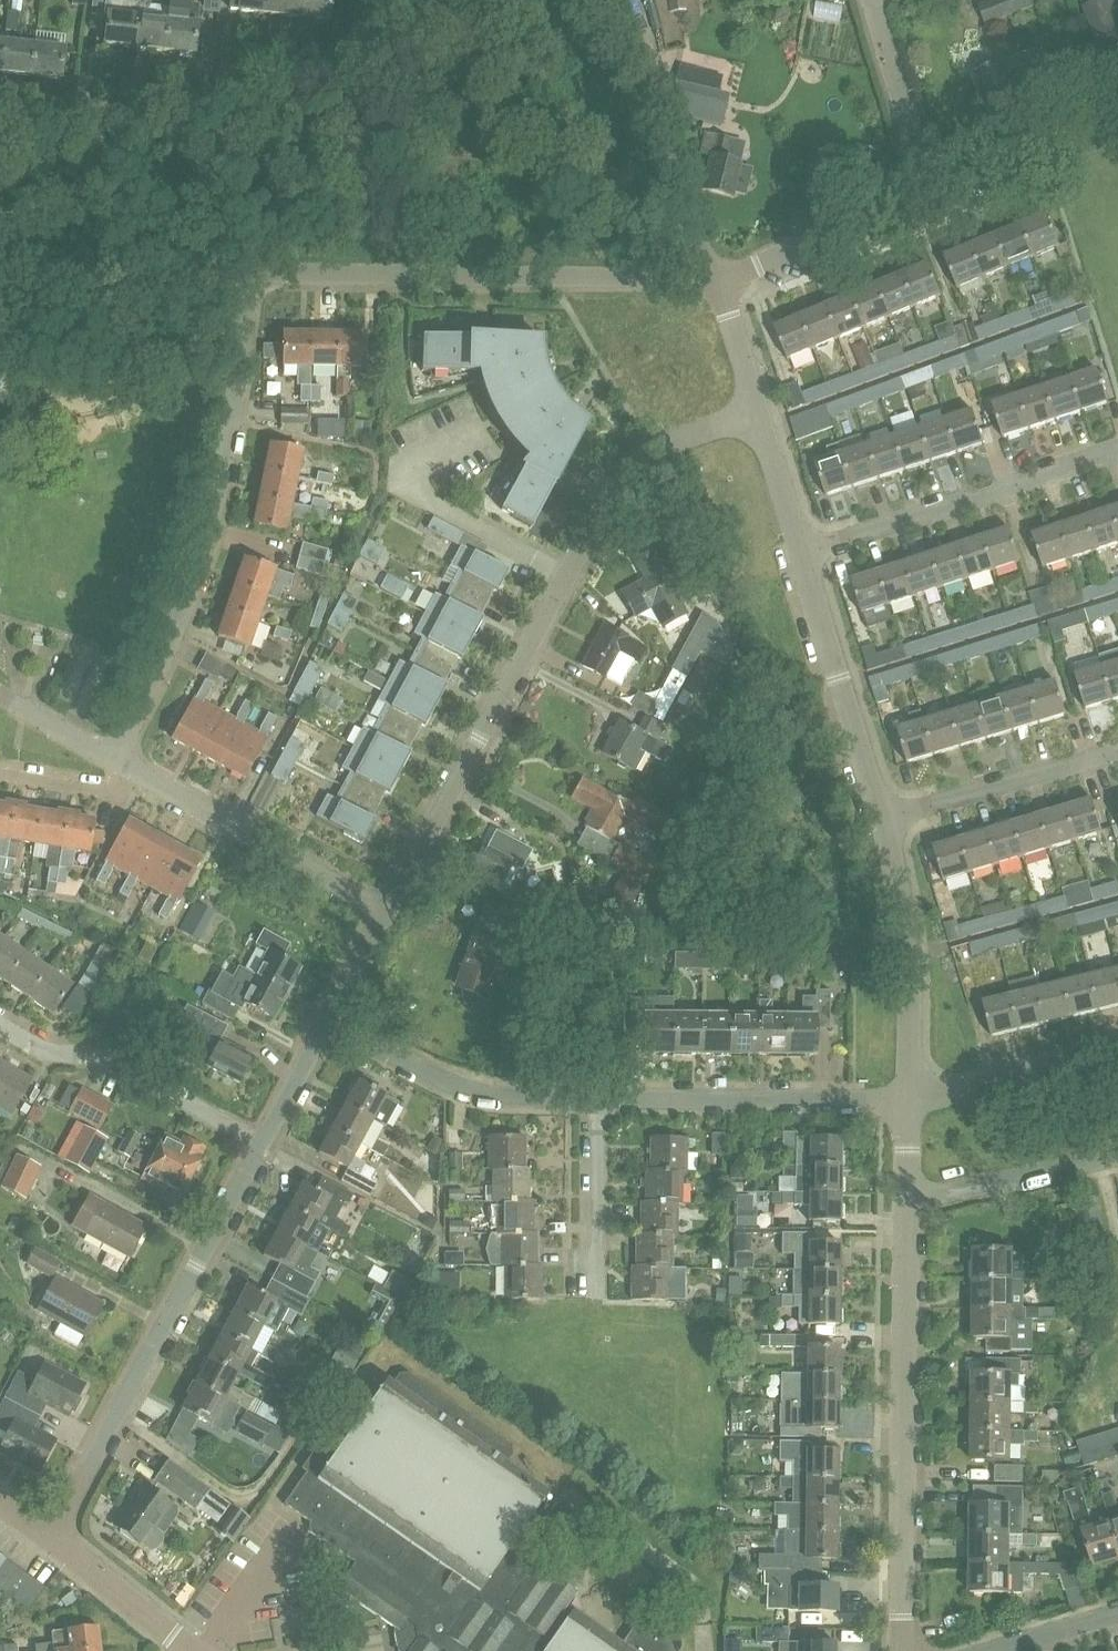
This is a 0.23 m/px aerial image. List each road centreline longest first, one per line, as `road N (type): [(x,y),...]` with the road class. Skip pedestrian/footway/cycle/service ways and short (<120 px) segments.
road 1 (residential): [(387,914),(629,464),(648,449),(758,416)]
road 2 (residential): [(252,274),(216,499),(121,761)]
road 3 (unclassified): [(716,281),(252,274)]
road 4 (residential): [(49,1538),(261,1144)]
road 5 (unclassified): [(902,1650),(908,1203)]
road 6 (residential): [(0,135),(204,100),(346,63),(365,46),(371,0)]
road 7 (residential): [(800,551),(1117,453)]
road 8 (residential): [(909,1103),(596,1100)]
road 9 (residential): [(387,914),(121,761)]
road 10 (unclassified): [(716,281),(597,0)]
road 11 (residential): [(261,1144),(107,1060),(43,1049),(0,1024)]
road 12 (residential): [(596,1100),(460,1087),(326,1020)]
road 13 (unclassified): [(909,1103),(904,950),(880,820)]
road 14 (unclassified): [(880,820),(800,551)]
road 15 (unclassified): [(252,274),(0,269)]
road 16 (residential): [(880,820),(1117,753)]
road 17 (unclassified): [(716,281),(932,197)]
road 18 (residential): [(908,1203),(1117,1157)]
road 19 (residential): [(909,1103),(1117,1054)]
road 20 (residential): [(932,197),(873,0)]
road 21 (unclassified): [(932,197),(1117,117)]
road 22 (residential): [(588,1286),(596,1100)]
road 23 (unclassified): [(190,1650),(49,1538)]
road 24 (residential): [(121,761),(110,793),(0,772)]
road 25 (unclassified): [(758,416),(716,281)]
road 26 (unclassified): [(800,551),(758,416)]
road 27 (residential): [(261,1144),(326,1020)]
road 28 (residential): [(121,761),(0,697)]
road 29 (residential): [(326,1020),(387,914)]
road 30 (residential): [(1117,1616),(1001,1650)]

